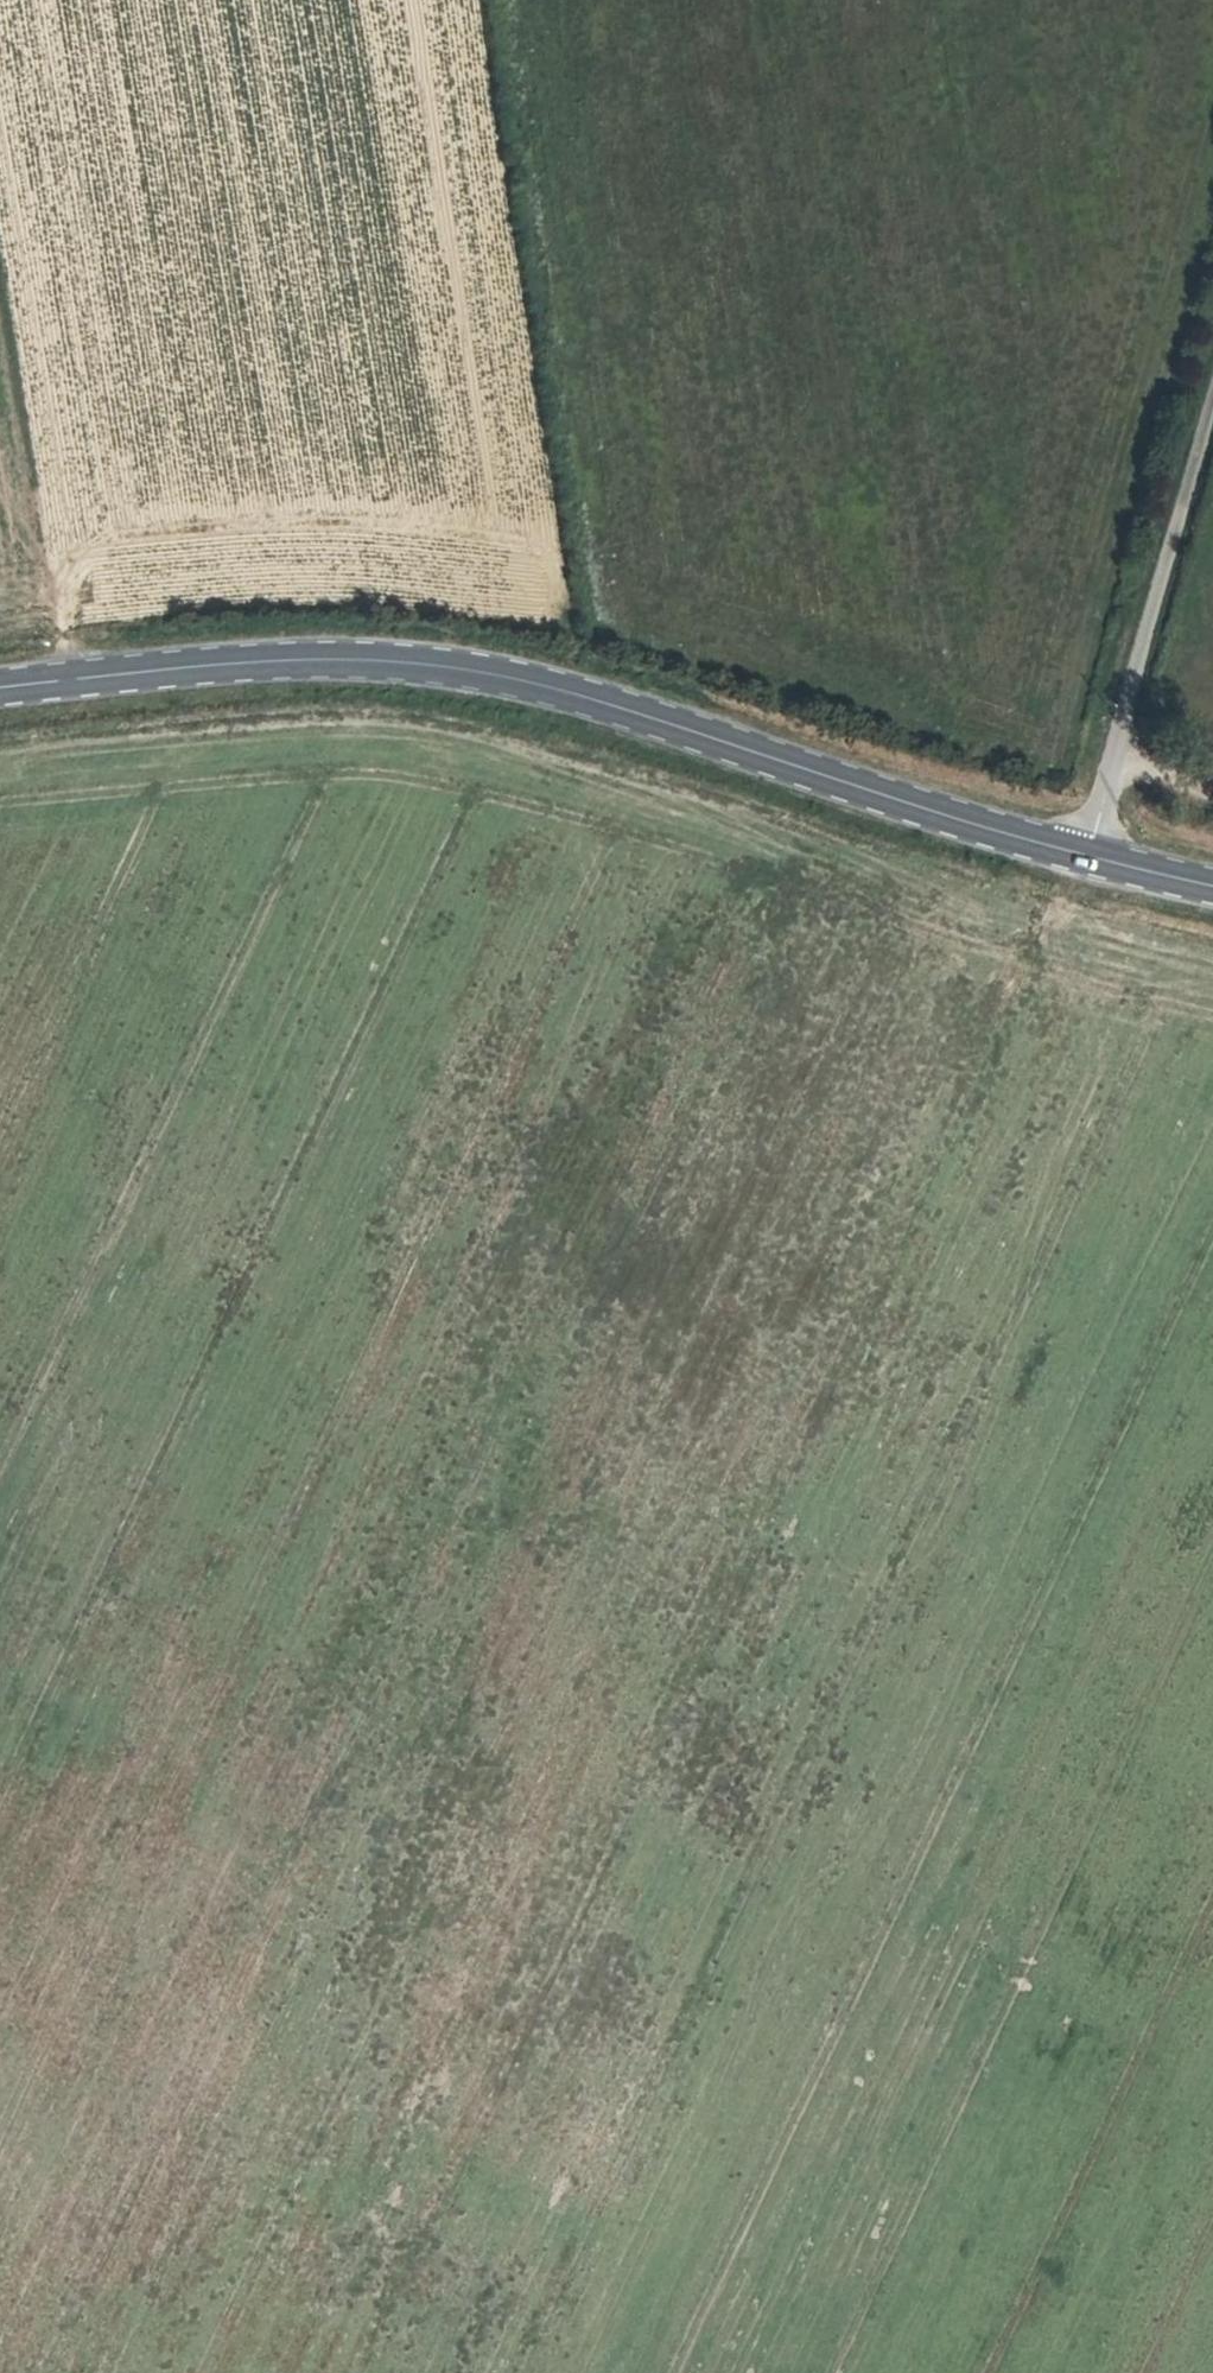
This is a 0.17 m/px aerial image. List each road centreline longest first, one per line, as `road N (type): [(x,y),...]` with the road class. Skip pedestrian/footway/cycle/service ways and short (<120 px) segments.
road 1 (secondary): [(0,692),(344,662),(465,671),(1080,856)]
road 2 (unclassified): [(1212,393),(1080,856)]
road 3 (secondary): [(1080,856),(1212,890)]

